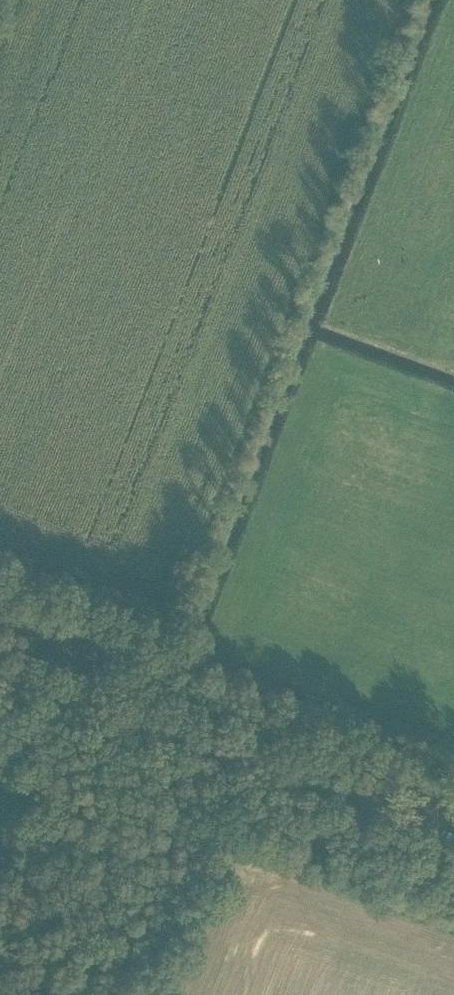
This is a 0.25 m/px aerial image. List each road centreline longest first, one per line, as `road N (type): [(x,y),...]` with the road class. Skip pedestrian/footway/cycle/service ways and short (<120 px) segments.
road 1 (tertiary): [(0,689),(294,793),(383,815),(453,817)]

